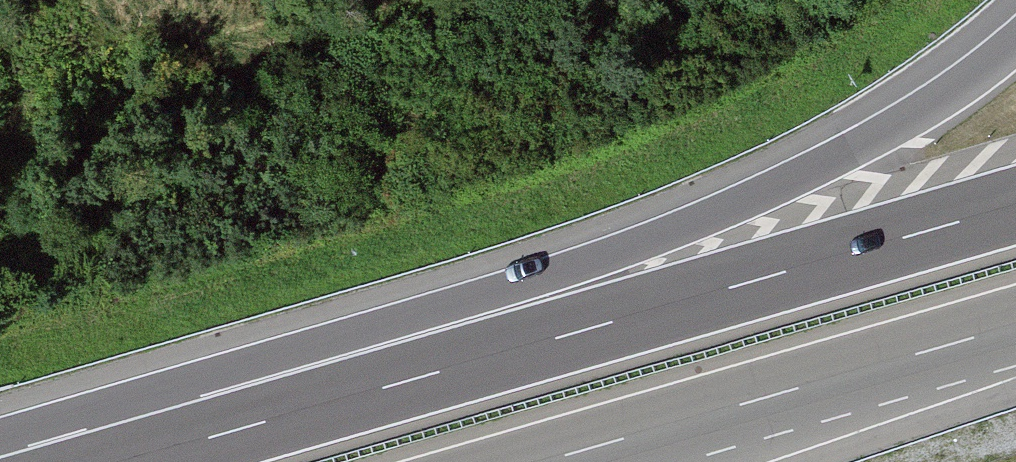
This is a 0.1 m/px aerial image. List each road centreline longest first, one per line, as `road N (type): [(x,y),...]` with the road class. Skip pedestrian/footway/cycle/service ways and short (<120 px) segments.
road 1 (motorway): [(1015,30),(856,141),(667,230),(471,300),(52,424),(0,449)]
road 2 (motorway): [(1015,204),(122,461)]
road 3 (motorway): [(548,461),(1015,327)]

